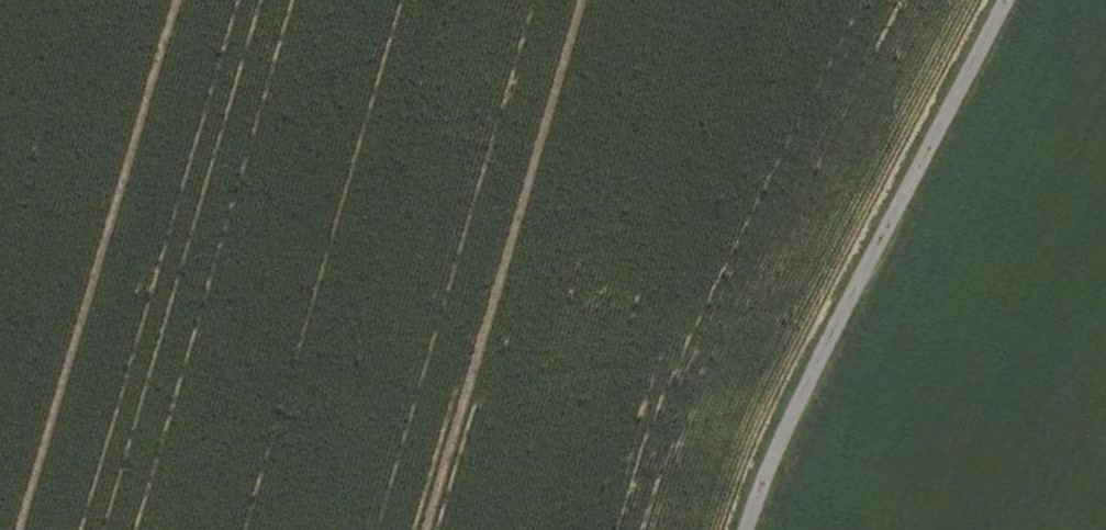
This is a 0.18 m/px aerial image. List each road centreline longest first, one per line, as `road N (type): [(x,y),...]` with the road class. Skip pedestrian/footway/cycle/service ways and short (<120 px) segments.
road 1 (track): [(1009,0),(769,461),(752,529)]

